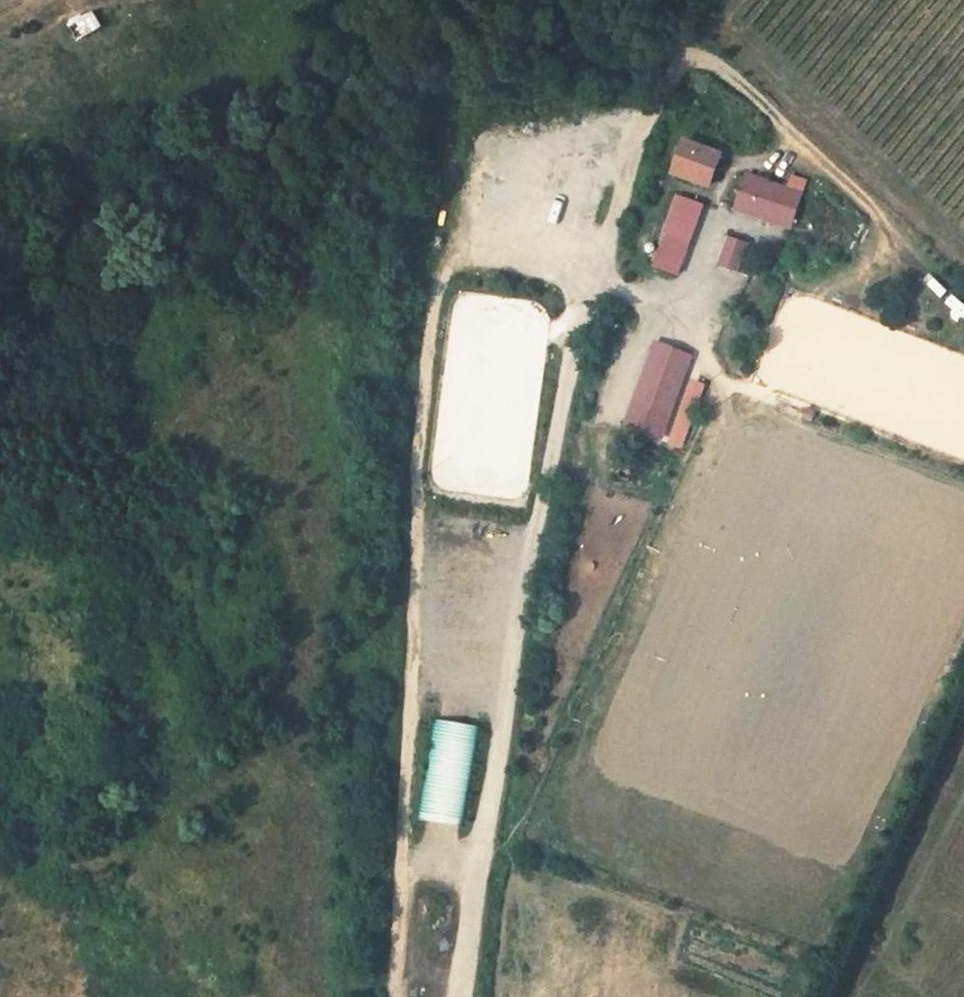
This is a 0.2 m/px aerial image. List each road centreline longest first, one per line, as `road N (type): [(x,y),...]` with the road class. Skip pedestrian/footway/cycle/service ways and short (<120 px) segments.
road 1 (track): [(457,996),(594,282)]
road 2 (track): [(689,56),(731,73),(878,217),(894,250)]
road 3 (track): [(446,247),(696,317)]

